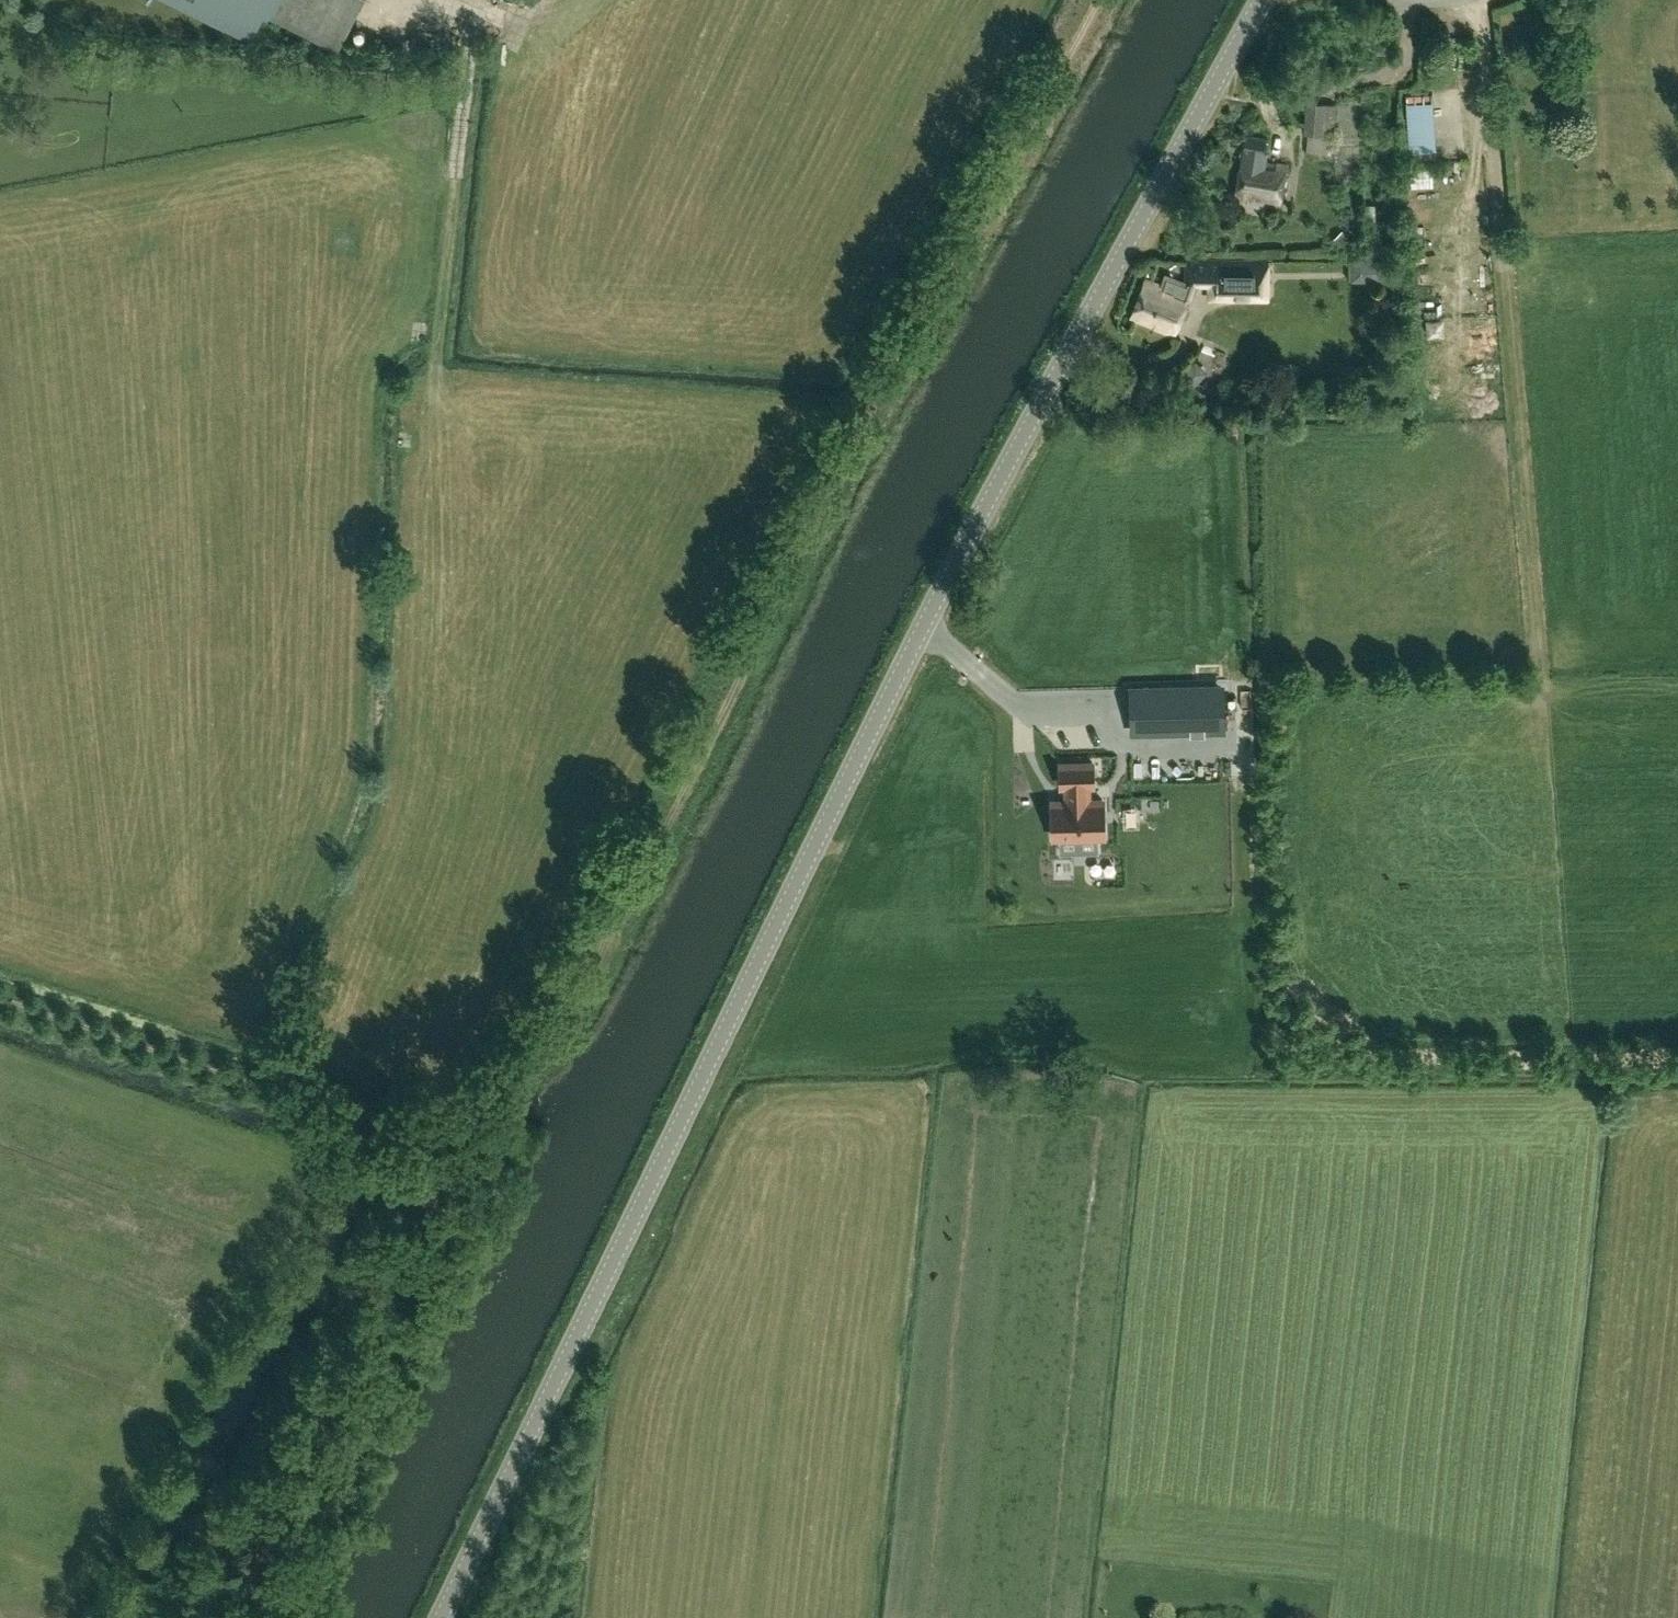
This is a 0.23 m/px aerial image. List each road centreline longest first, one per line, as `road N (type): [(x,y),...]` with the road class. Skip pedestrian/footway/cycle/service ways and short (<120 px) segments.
road 1 (tertiary): [(438,1617),(1043,388),(1259,0)]
road 2 (track): [(0,997),(324,1109),(383,1116)]

